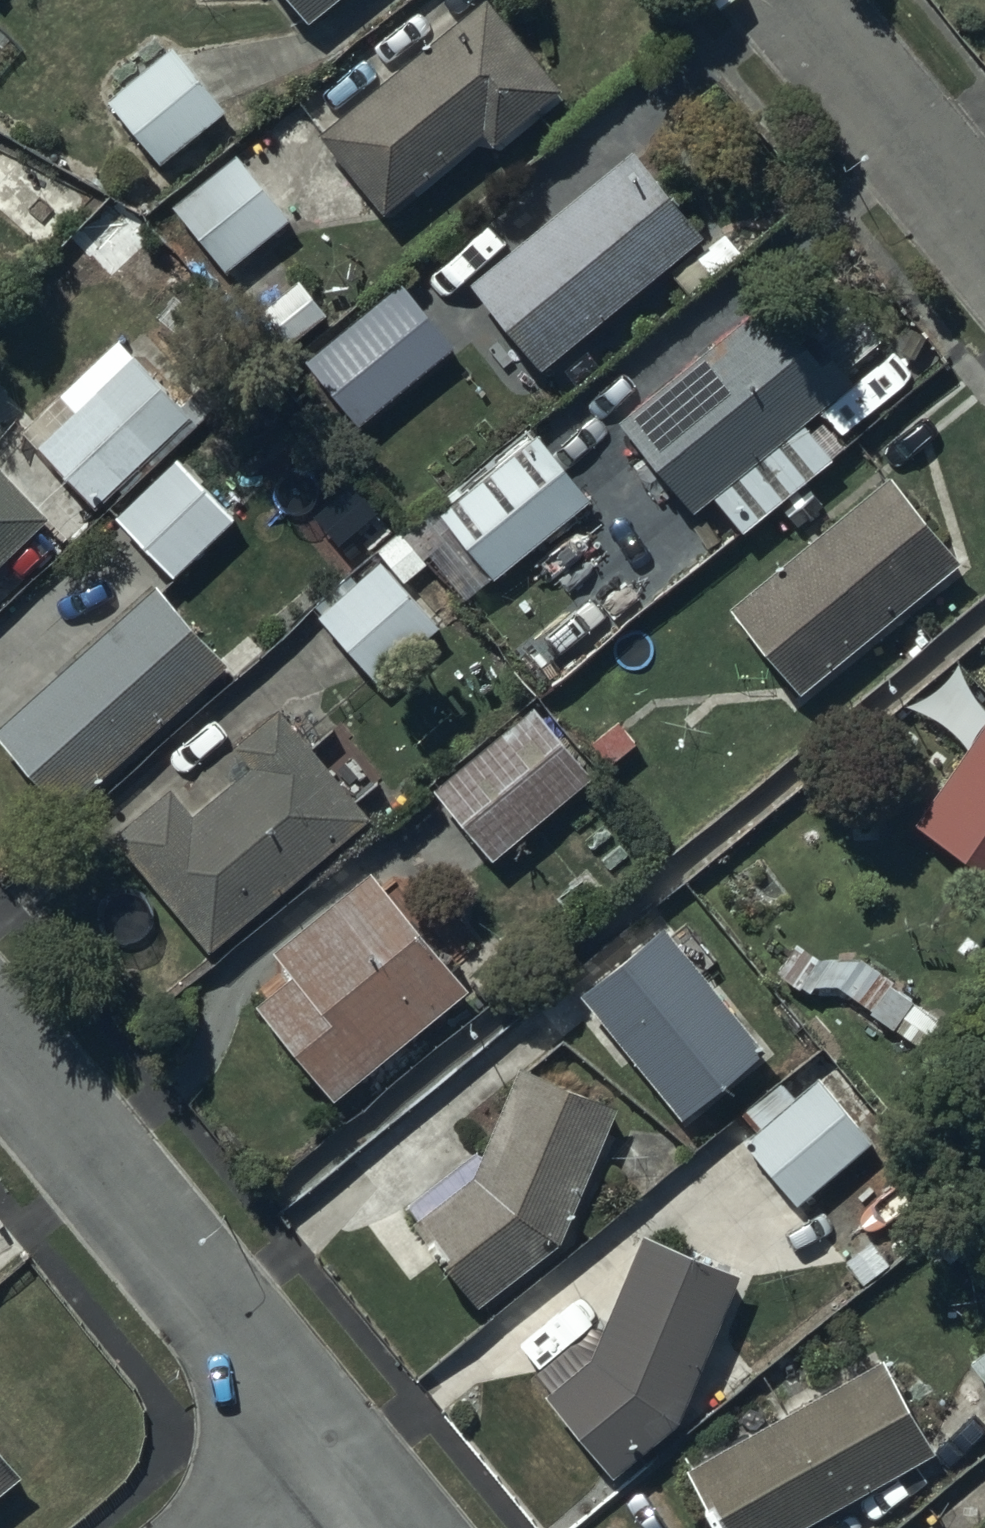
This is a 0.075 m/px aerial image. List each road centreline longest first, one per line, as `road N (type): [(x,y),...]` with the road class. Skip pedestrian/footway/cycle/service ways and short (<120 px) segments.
road 1 (residential): [(0,1059),(142,1211),(327,1433)]
road 2 (residential): [(775,0),(984,240)]
road 3 (residential): [(327,1433),(213,1527)]
road 4 (residential): [(327,1433),(406,1527)]

